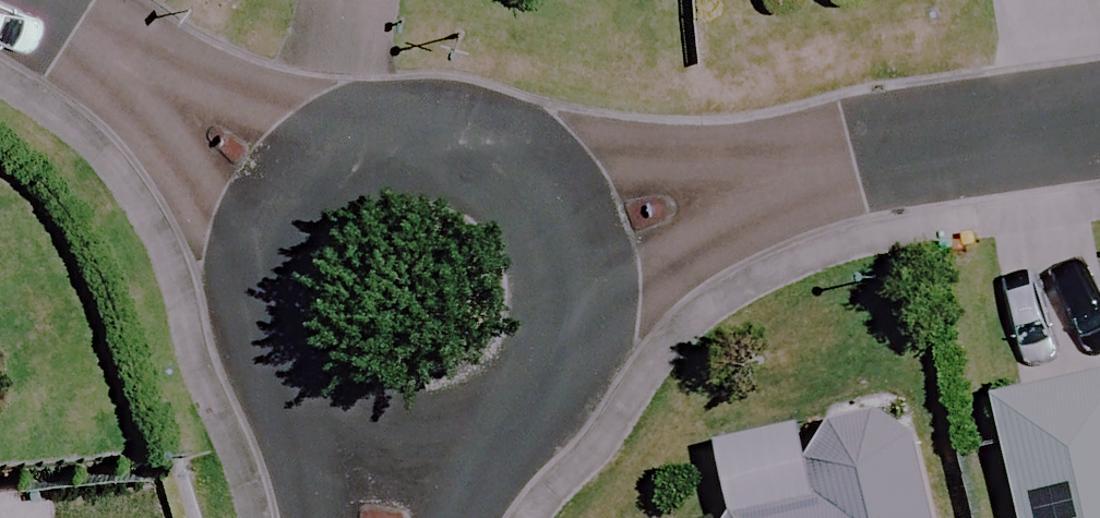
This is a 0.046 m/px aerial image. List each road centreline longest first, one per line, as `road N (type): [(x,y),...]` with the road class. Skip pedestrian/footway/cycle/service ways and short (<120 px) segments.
road 1 (residential): [(1099,116),(582,258)]
road 2 (residential): [(288,188),(328,152),(377,130),(431,125),(483,137),(529,166),(563,208),(582,258)]
road 3 (residential): [(401,453),(345,436),(299,402),(267,353),(254,297),(262,239),(288,188)]
road 4 (residential): [(9,0),(288,188)]
road 5 (residential): [(582,258),(582,319),(559,376),(518,421),(462,448),(401,453)]

